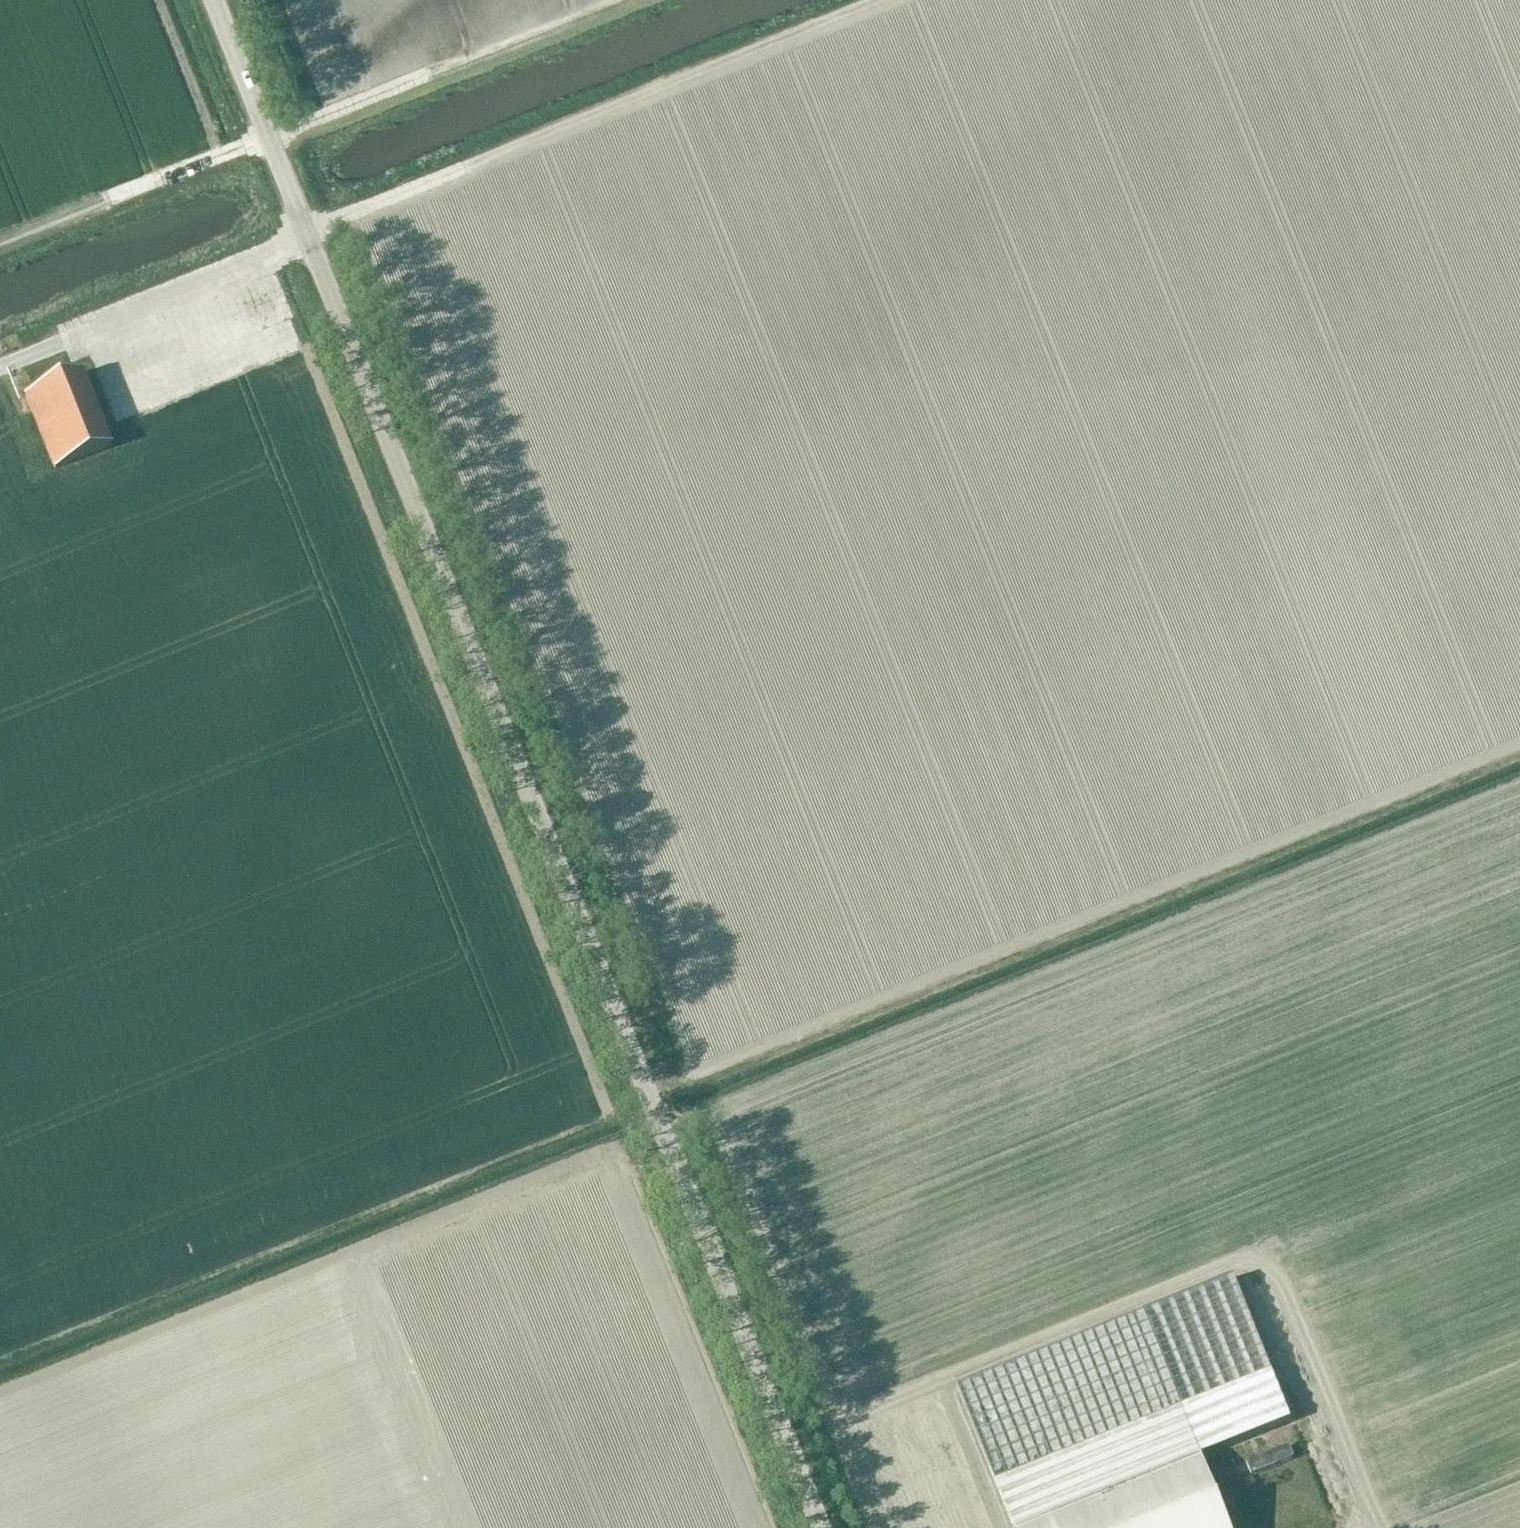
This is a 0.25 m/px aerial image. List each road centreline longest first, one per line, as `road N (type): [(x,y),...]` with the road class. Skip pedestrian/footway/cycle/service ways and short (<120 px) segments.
road 1 (unclassified): [(821,1527),(212,0)]

